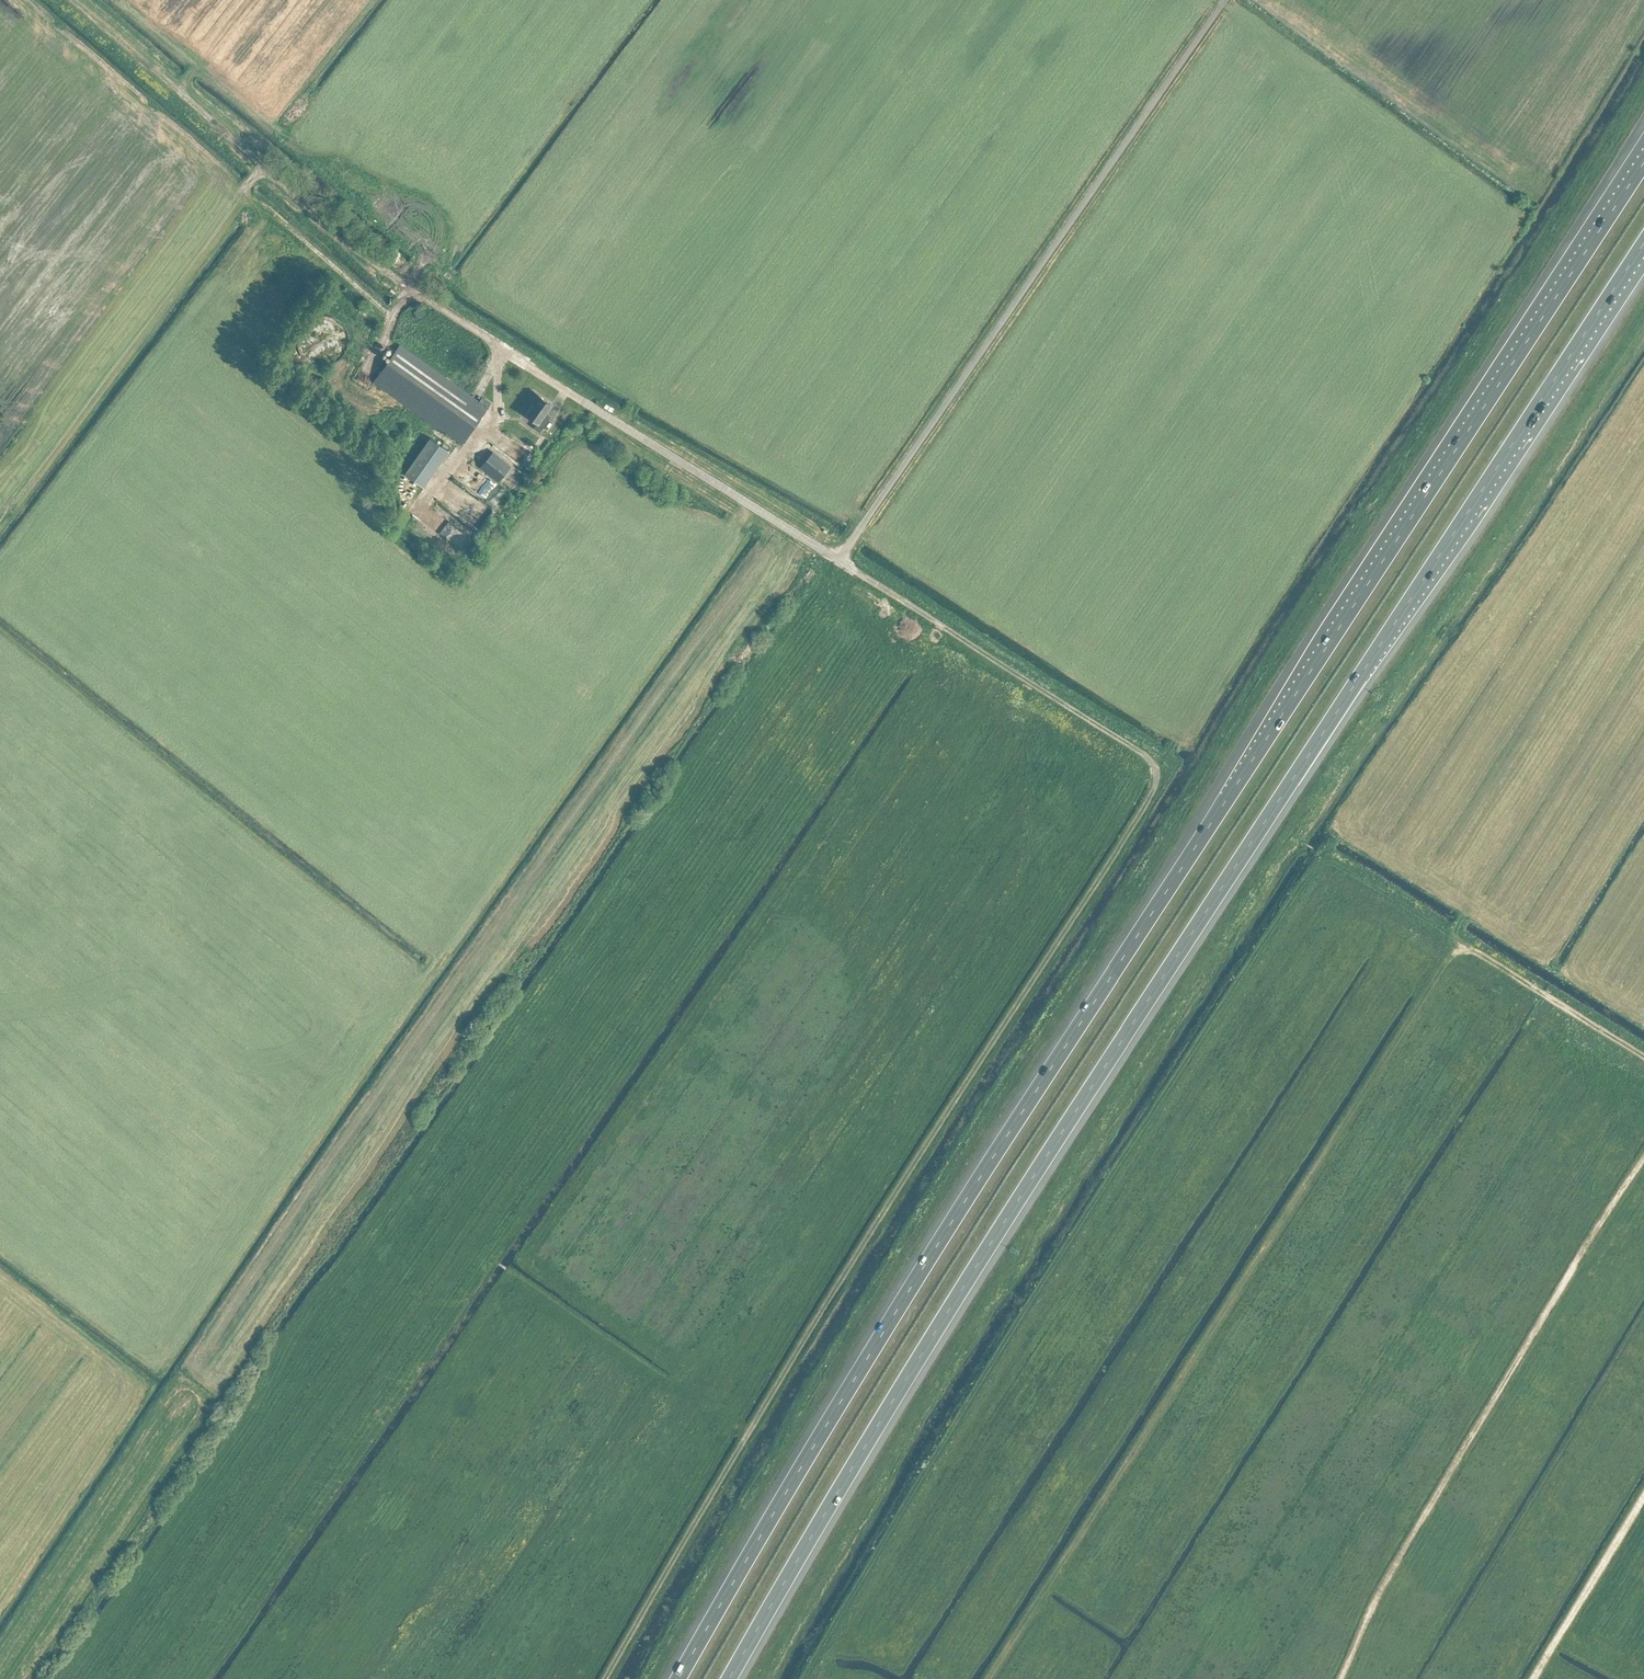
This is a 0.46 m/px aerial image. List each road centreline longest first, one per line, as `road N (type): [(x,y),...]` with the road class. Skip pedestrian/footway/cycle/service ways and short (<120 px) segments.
road 1 (motorway): [(1643,162),(878,1326),(677,1678)]
road 2 (motorway): [(729,1678),(992,1240),(1641,248)]
road 3 (unclassified): [(597,1678),(700,1503),(1146,804),(1153,781),(1152,759),(836,559)]
road 4 (unclassified): [(1223,0),(836,559)]
road 5 (unclassified): [(836,559),(415,293),(391,316)]
road 6 (track): [(66,0),(361,258),(415,293)]
road 7 (track): [(1325,862),(1643,1055)]

